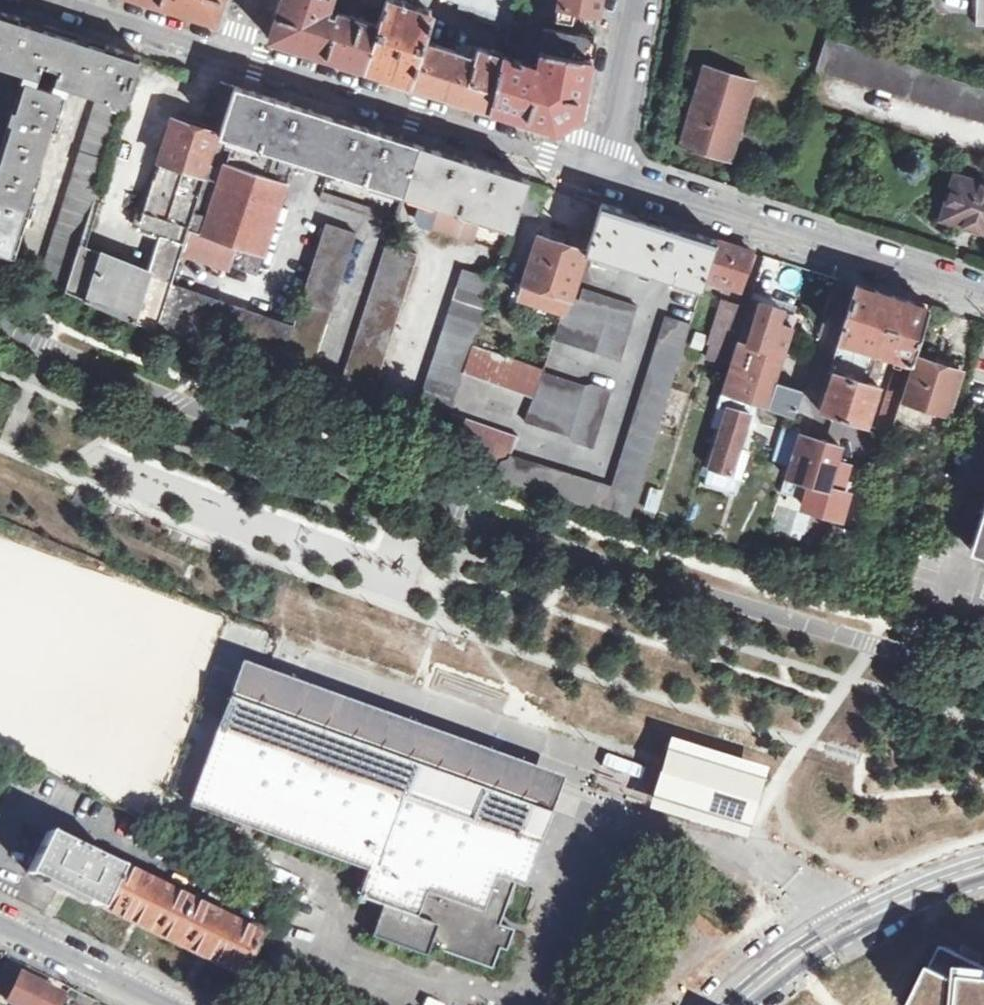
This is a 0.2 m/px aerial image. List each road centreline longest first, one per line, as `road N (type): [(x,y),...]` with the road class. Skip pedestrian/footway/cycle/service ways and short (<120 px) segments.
road 1 (residential): [(983,295),(602,176)]
road 2 (residential): [(234,54),(602,176)]
road 3 (residential): [(168,1004),(0,921)]
road 4 (residential): [(602,176),(635,0)]
road 5 (residential): [(64,0),(234,54)]
road 6 (residential): [(983,457),(942,598)]

